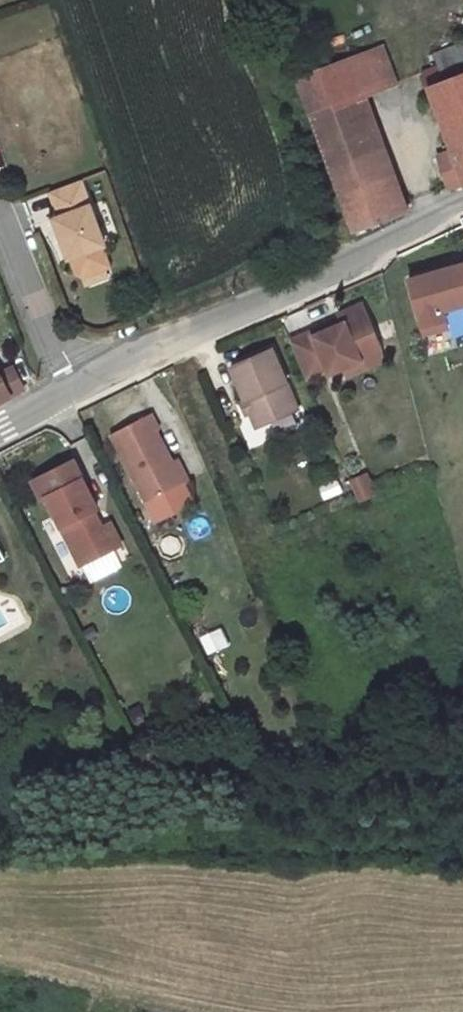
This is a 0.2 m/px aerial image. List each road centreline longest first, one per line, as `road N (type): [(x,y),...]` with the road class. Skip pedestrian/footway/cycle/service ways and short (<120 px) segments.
road 1 (unclassified): [(81,389),(462,207)]
road 2 (residential): [(81,389),(45,322),(0,207)]

